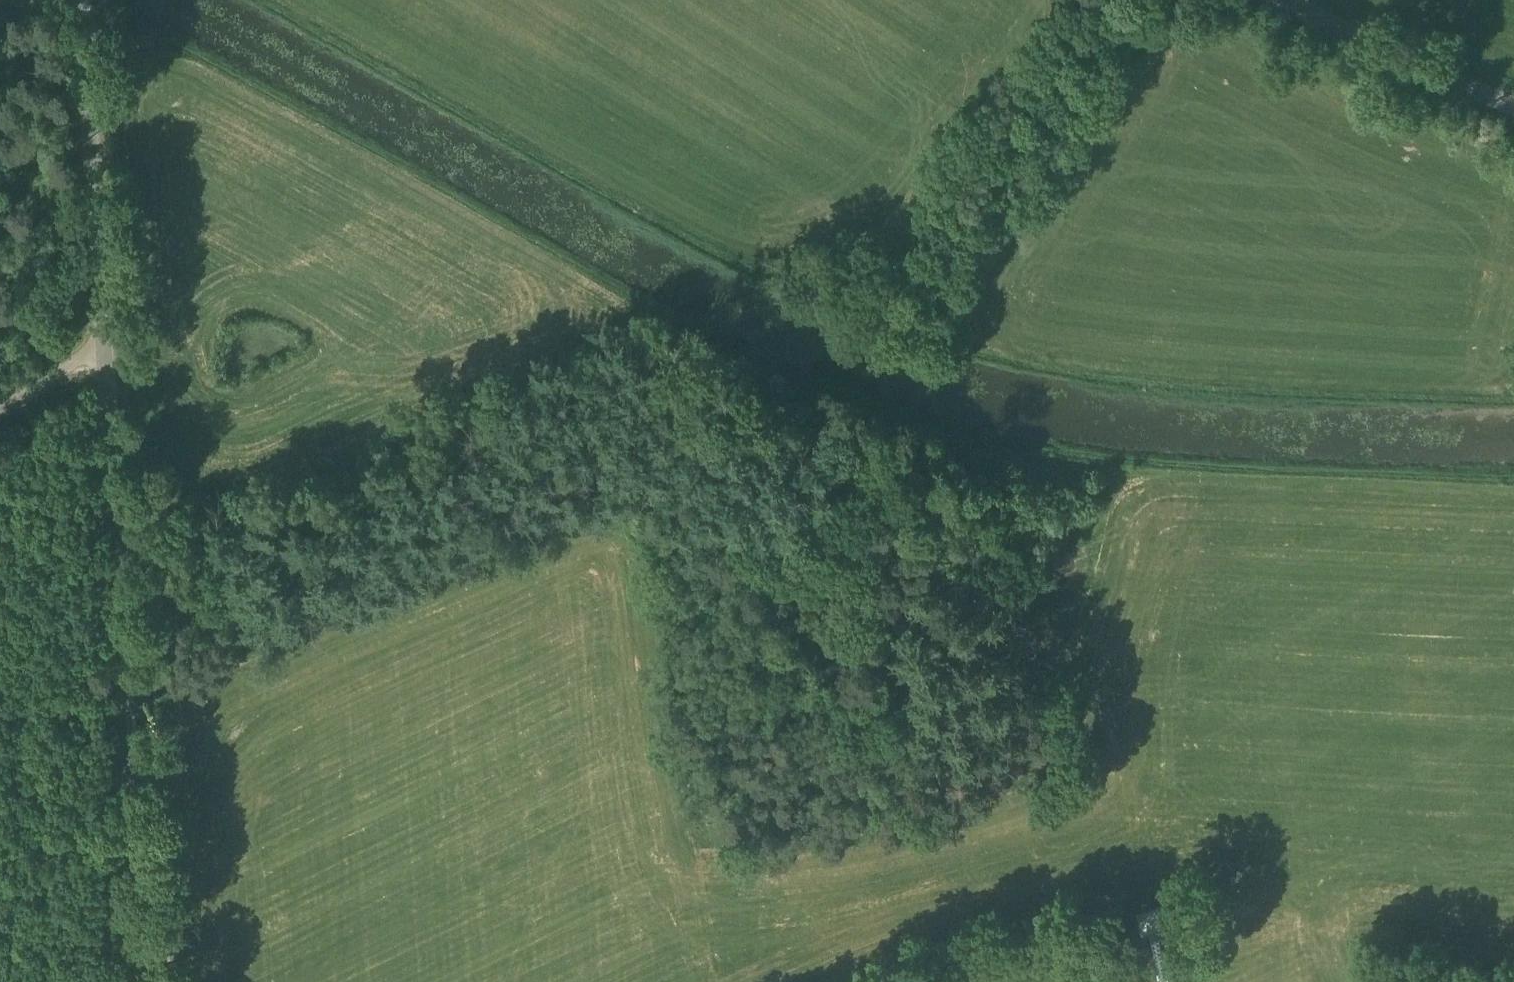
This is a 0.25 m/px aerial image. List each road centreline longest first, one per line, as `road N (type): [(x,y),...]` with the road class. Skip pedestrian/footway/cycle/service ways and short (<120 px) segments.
road 1 (unclassified): [(146,981),(104,361)]
road 2 (unclassified): [(104,361),(80,0)]
road 3 (unclassified): [(1513,104),(1289,0)]

